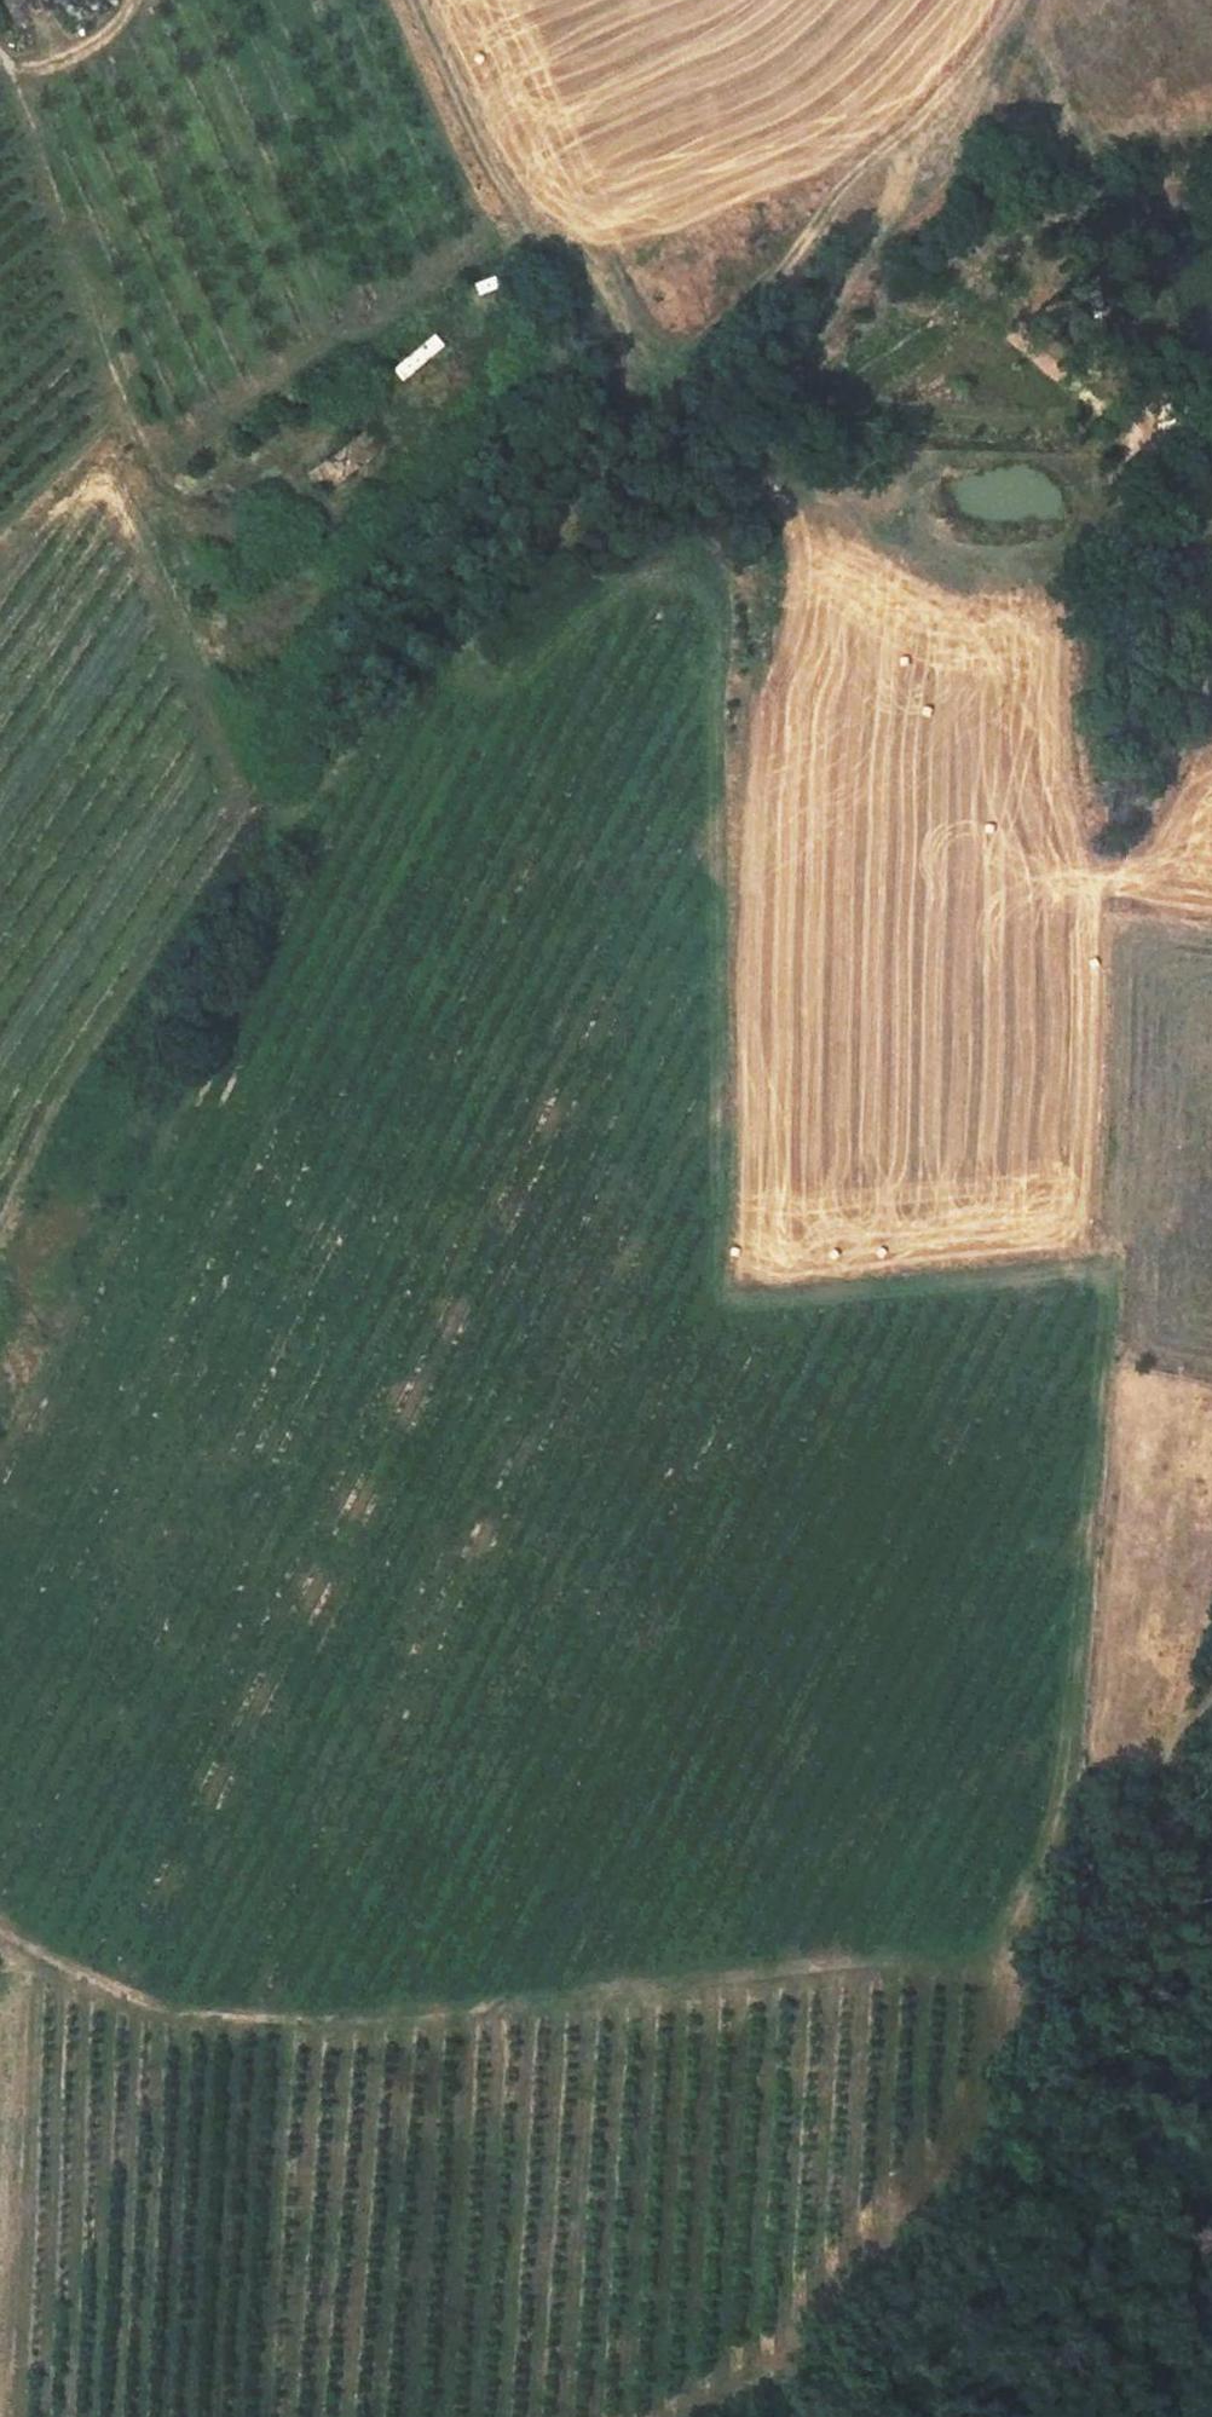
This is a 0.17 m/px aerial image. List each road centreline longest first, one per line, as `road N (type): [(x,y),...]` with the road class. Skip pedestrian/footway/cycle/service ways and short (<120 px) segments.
road 1 (track): [(417,0),(499,195),(579,256),(638,351),(677,360),(734,328)]
road 2 (track): [(734,328),(844,185),(979,53),(1016,0)]
road 3 (track): [(890,138),(836,291),(769,410),(754,473)]
road 4 (track): [(677,360),(754,473)]

